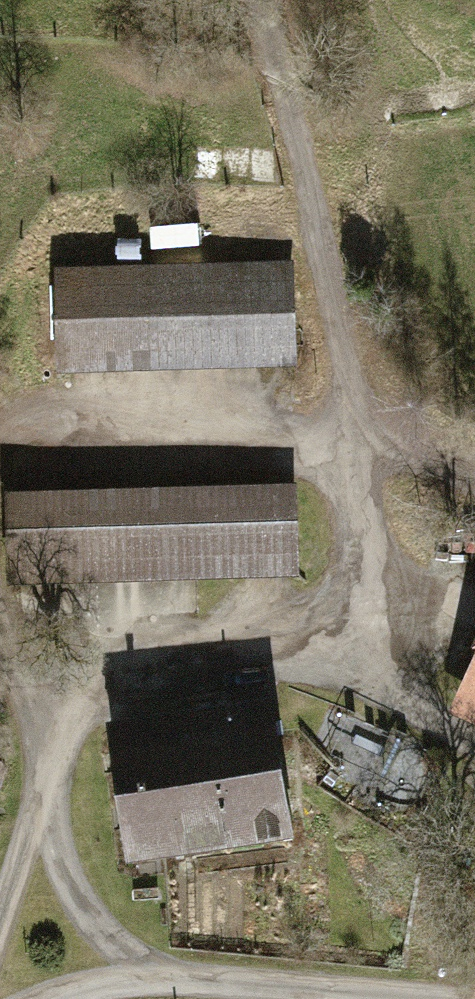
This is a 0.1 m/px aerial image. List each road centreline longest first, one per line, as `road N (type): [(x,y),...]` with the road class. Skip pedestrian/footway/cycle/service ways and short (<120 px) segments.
road 1 (track): [(33,696),(336,634),(369,546),(356,418)]
road 2 (track): [(45,998),(166,978),(473,998)]
road 3 (track): [(356,418),(272,0)]
road 4 (track): [(0,454),(9,431),(356,418)]
road 5 (track): [(0,917),(43,778),(33,696),(0,599)]
road 6 (track): [(43,778),(58,857),(97,924),(166,978)]
road 7 (track): [(474,454),(356,418)]

